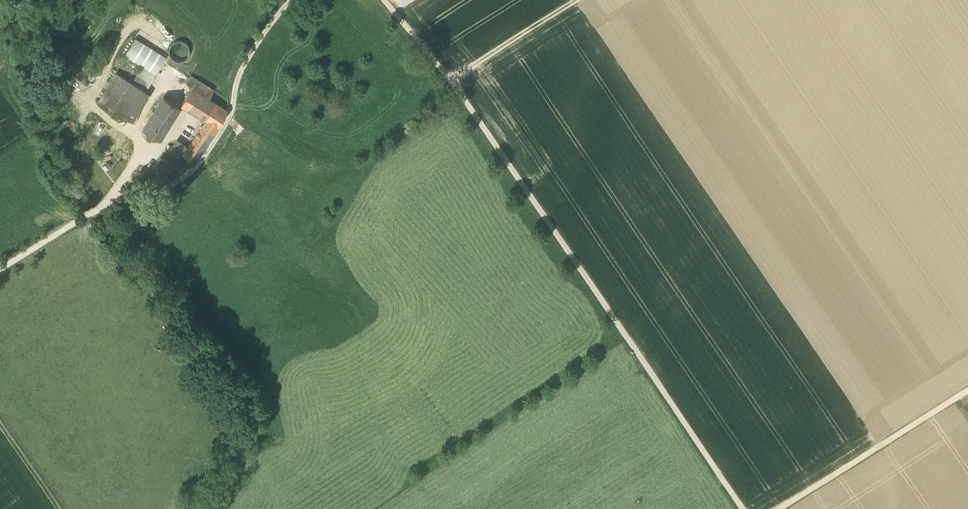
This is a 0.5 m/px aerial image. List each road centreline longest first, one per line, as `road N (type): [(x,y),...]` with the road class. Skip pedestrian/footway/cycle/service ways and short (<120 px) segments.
road 1 (track): [(456,89),(751,508)]
road 2 (track): [(291,0),(252,52),(232,113),(185,180),(157,196),(105,206)]
road 3 (track): [(784,508),(967,393)]
road 4 (track): [(591,0),(456,89)]

